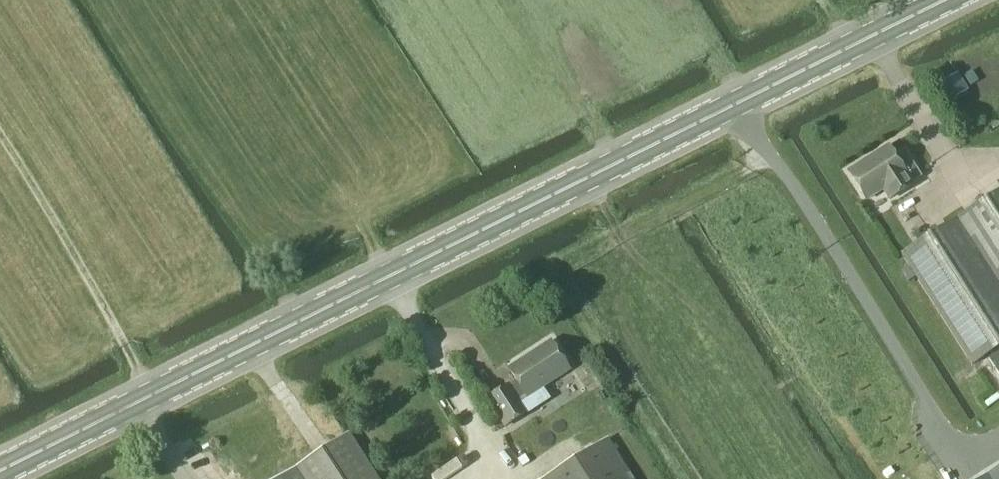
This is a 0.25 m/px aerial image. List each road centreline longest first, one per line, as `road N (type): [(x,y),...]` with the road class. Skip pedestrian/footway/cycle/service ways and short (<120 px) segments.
road 1 (secondary): [(0,471),(947,0)]
road 2 (track): [(0,146),(153,395)]

